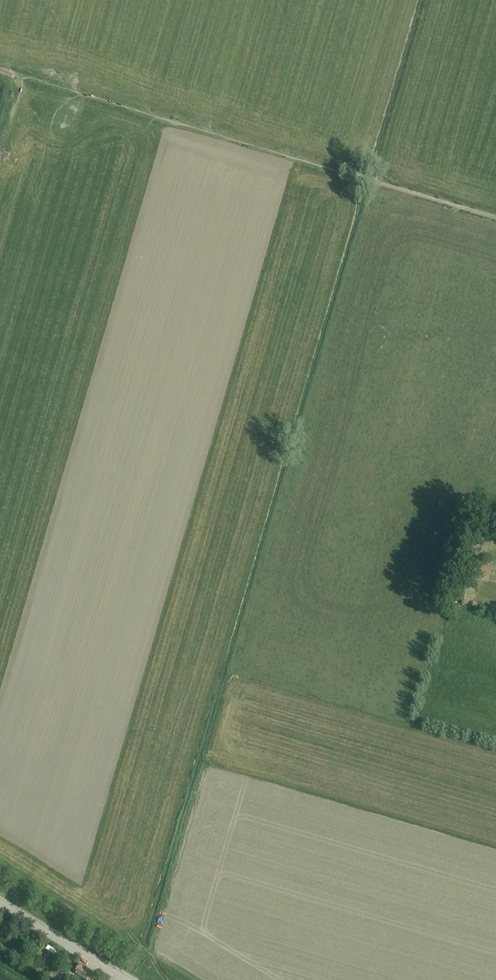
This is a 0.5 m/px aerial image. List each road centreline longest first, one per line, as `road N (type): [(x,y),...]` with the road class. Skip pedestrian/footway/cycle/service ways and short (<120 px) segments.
road 1 (tertiary): [(127,979),(0,902)]

